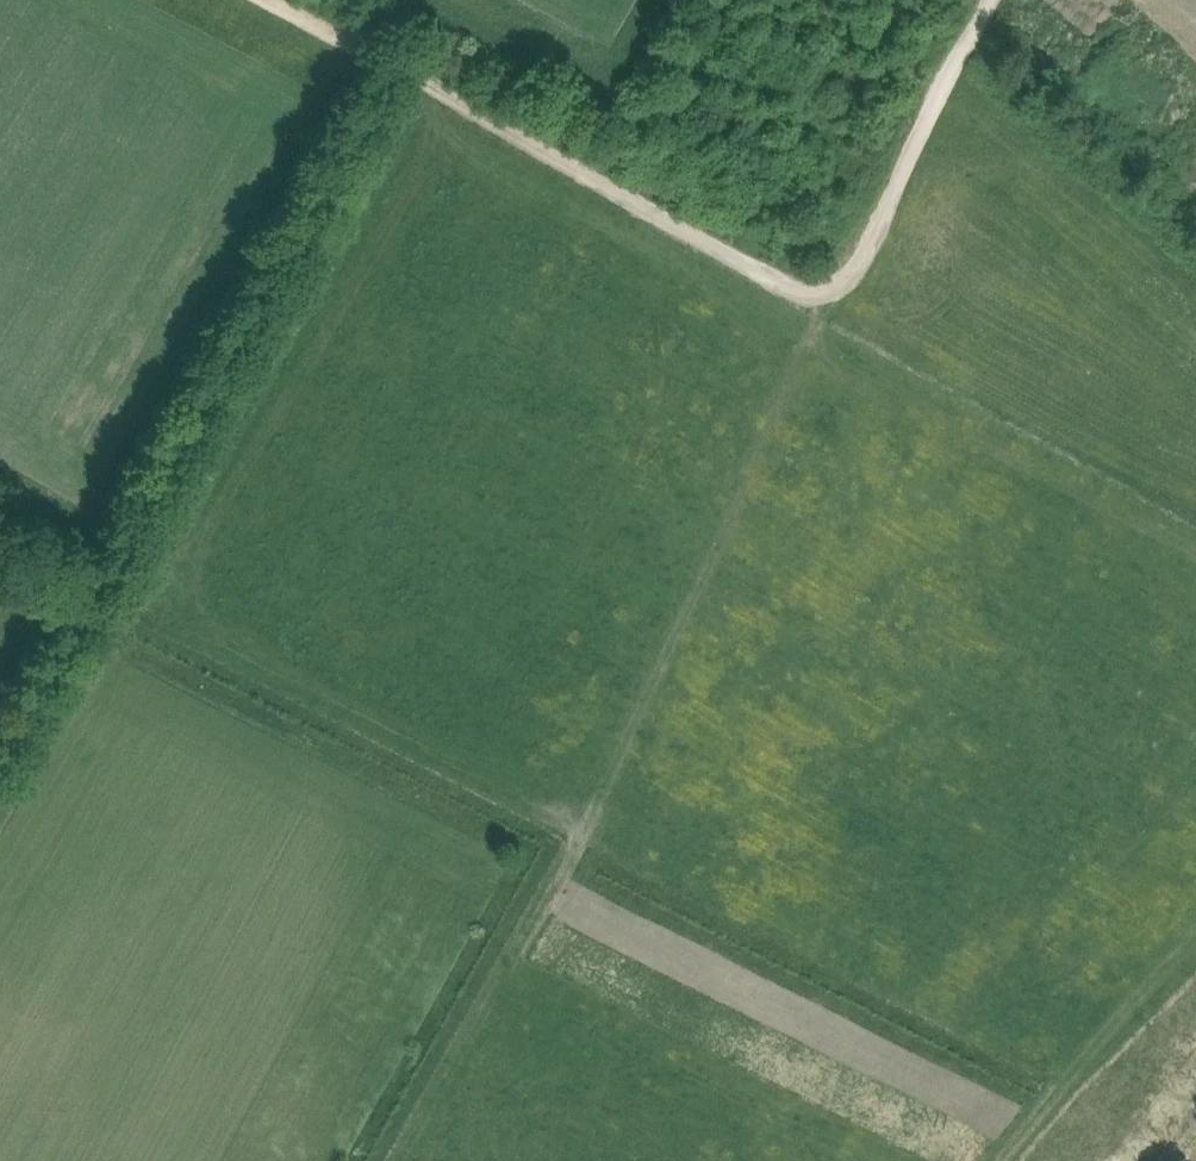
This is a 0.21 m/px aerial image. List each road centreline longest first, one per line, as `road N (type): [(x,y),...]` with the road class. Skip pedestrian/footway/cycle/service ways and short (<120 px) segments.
road 1 (track): [(272,0),(812,288),(834,282),(856,261),(987,0)]

